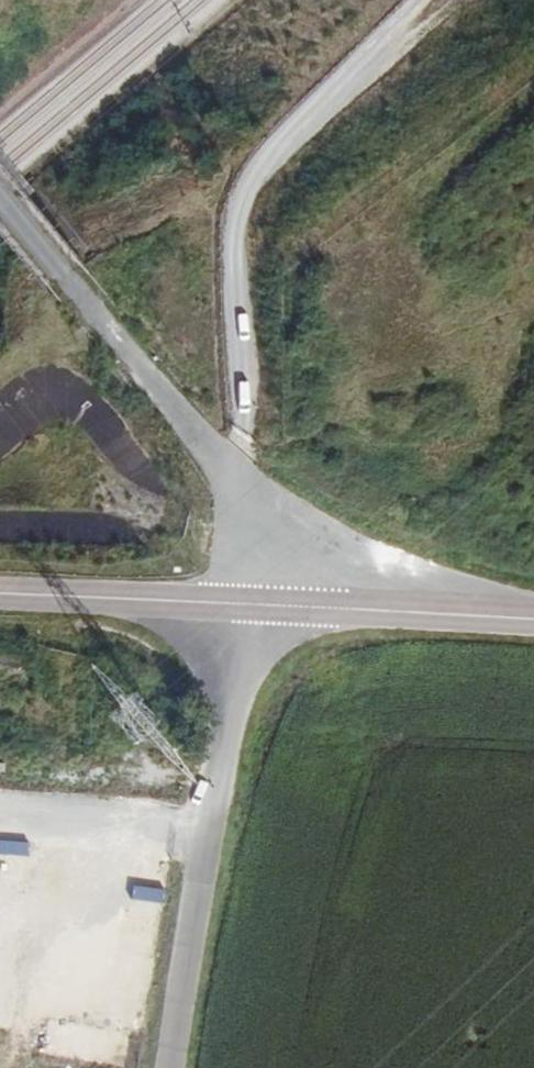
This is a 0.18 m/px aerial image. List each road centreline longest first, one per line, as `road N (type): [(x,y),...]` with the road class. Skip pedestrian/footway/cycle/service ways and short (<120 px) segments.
road 1 (unclassified): [(239,604),(183,1067)]
road 2 (track): [(533,53),(237,285)]
road 3 (secondary): [(533,619),(239,604)]
road 4 (secondary): [(239,604),(0,594)]
road 5 (track): [(277,152),(456,0)]

